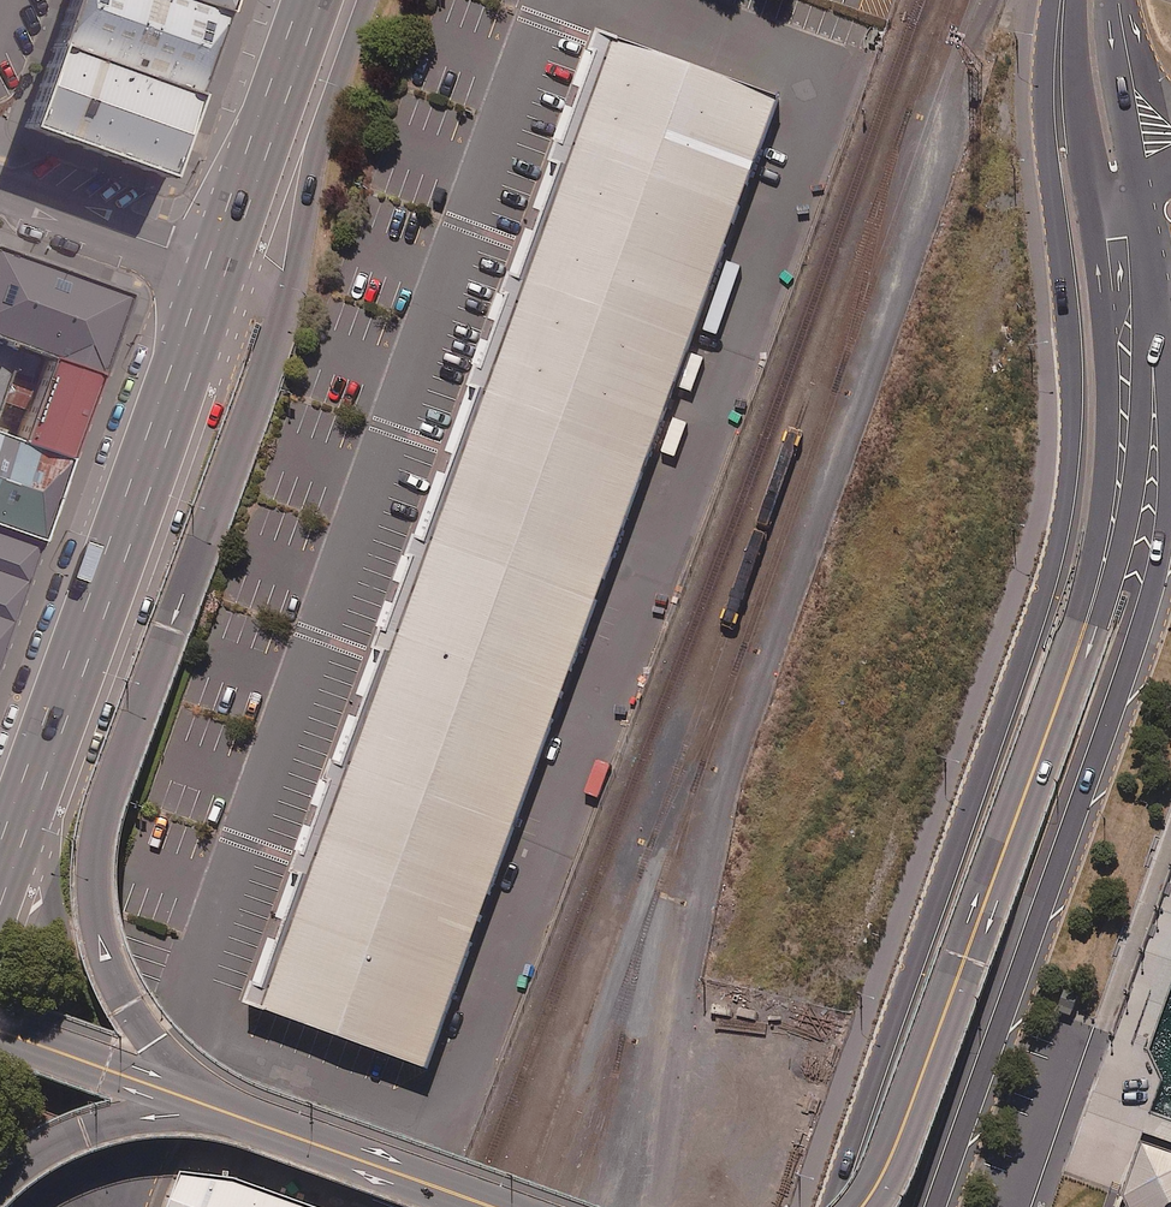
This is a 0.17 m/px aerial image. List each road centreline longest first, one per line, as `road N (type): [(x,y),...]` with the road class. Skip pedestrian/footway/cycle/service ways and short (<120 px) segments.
road 1 (secondary): [(832,1206),(1062,520),(1072,386),(1043,106),(1050,0)]
road 2 (secondary): [(1154,293),(1170,413),(1159,567),(935,1206)]
road 3 (trunk): [(287,316),(104,826),(98,872),(101,919),(127,996),(202,1102)]
road 4 (secondary): [(1096,595),(904,1134),(867,1206)]
road 5 (trunk): [(221,259),(33,781)]
road 6 (trunk): [(33,781),(66,962),(120,1107),(133,1176)]
road 7 (secondary): [(1096,595),(1112,414),(1102,218)]
road 8 (trunk): [(319,11),(334,84),(287,316)]
road 9 (secondary): [(1154,293),(1132,497),(1096,595)]
road 10 (secondary): [(487,1206),(202,1102)]
road 11 (trunk): [(319,11),(221,259)]
road 12 (residential): [(221,259),(0,182)]
road 13 (trunk): [(202,1102),(63,1146),(0,1187)]
road 14 (secondary): [(1102,218),(1080,110),(1075,0)]
road 15 (secondary): [(202,1102),(0,1031)]
road 16 (secondary): [(1110,0),(1138,185)]

